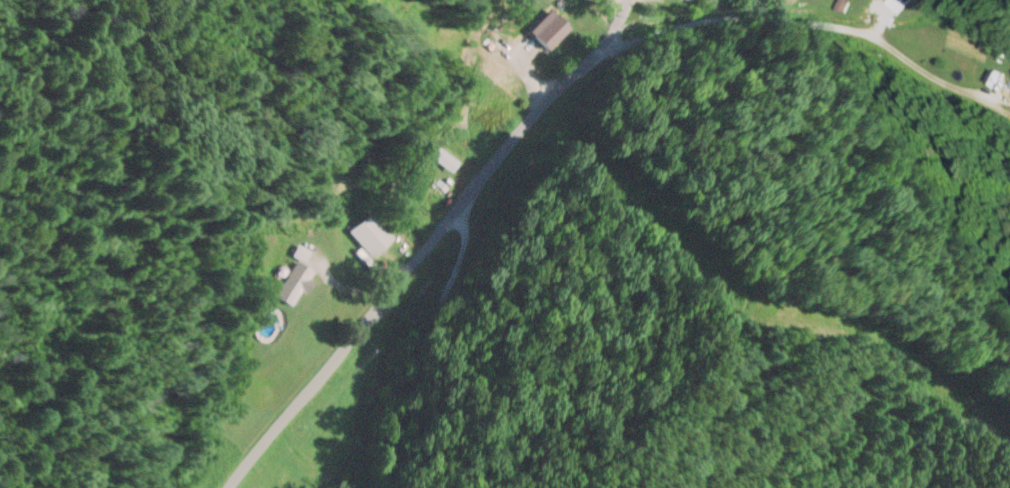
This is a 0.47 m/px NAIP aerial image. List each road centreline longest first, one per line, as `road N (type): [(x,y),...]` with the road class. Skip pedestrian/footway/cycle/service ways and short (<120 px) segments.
road 1 (residential): [(229,487),(457,220),(552,91),(600,43),(625,0)]
road 2 (residential): [(600,43),(1009,116)]
road 3 (residential): [(457,220),(483,240),(488,286),(396,431),(374,487)]

